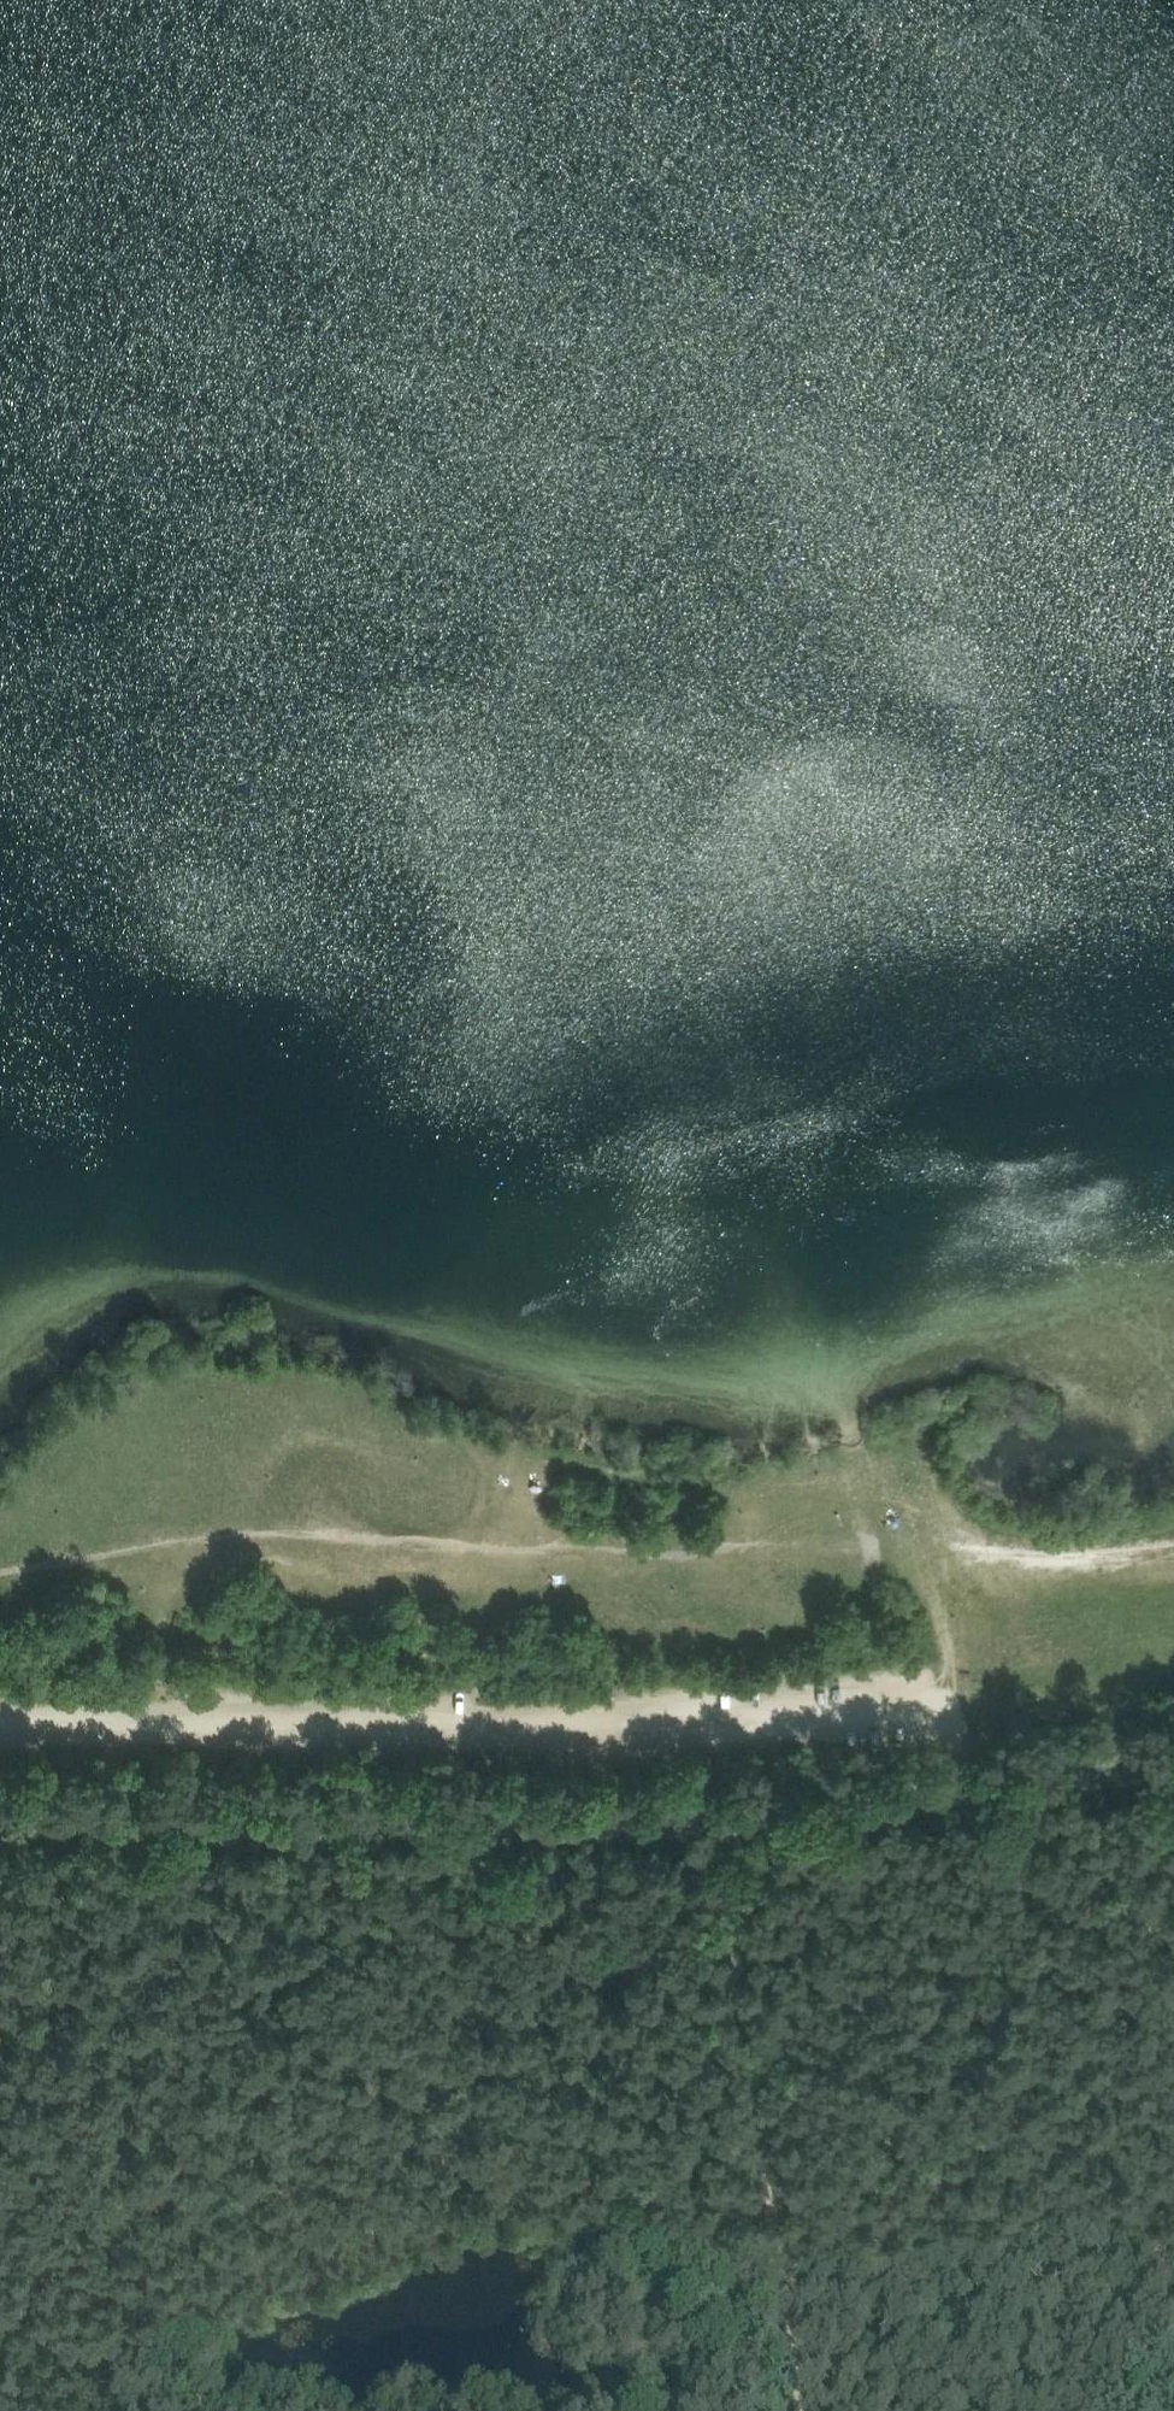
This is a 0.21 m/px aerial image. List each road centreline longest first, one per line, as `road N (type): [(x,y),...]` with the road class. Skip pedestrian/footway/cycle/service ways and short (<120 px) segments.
road 1 (unclassified): [(1173,1763),(693,1823),(0,1823)]
road 2 (track): [(816,2410),(735,1820)]

